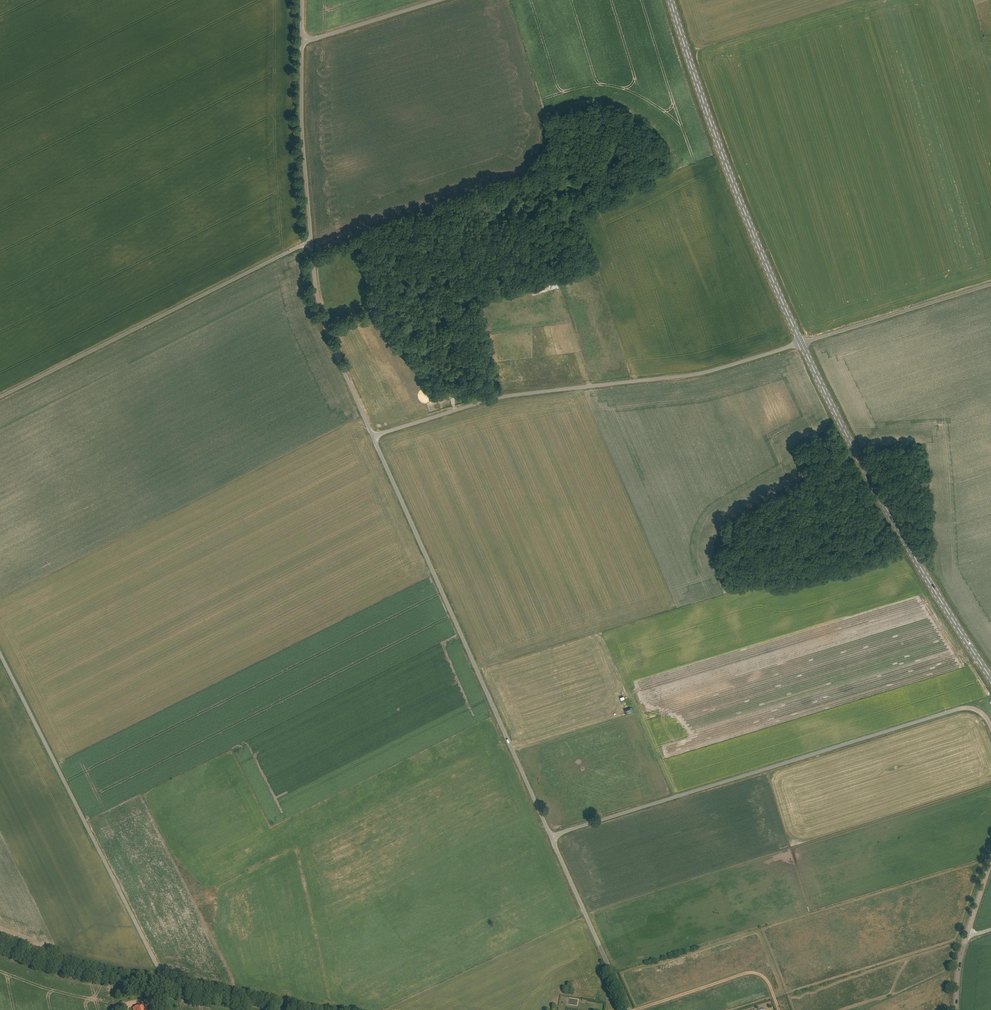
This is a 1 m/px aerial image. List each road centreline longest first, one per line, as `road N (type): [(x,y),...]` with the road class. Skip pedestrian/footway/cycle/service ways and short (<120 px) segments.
road 1 (unclassified): [(550,835),(961,708),(985,716),(990,728)]
road 2 (unclassified): [(372,436),(498,398),(692,375),(801,343)]
road 3 (unclassified): [(550,835),(372,436)]
road 4 (primary): [(990,678),(871,481),(801,343)]
road 5 (unclassified): [(166,989),(0,653)]
road 6 (primary): [(801,343),(747,219),(671,0)]
road 7 (unclassified): [(0,396),(311,240)]
road 8 (unclassified): [(372,436),(323,321),(311,240)]
road 9 (unclassified): [(311,240),(302,42)]
road 10 (unclassified): [(801,343),(990,284)]
road 11 (unclassified): [(628,1009),(550,835)]
road 12 (unclassified): [(0,945),(62,968),(166,989)]
road 13 (unclassified): [(302,42),(439,0)]

